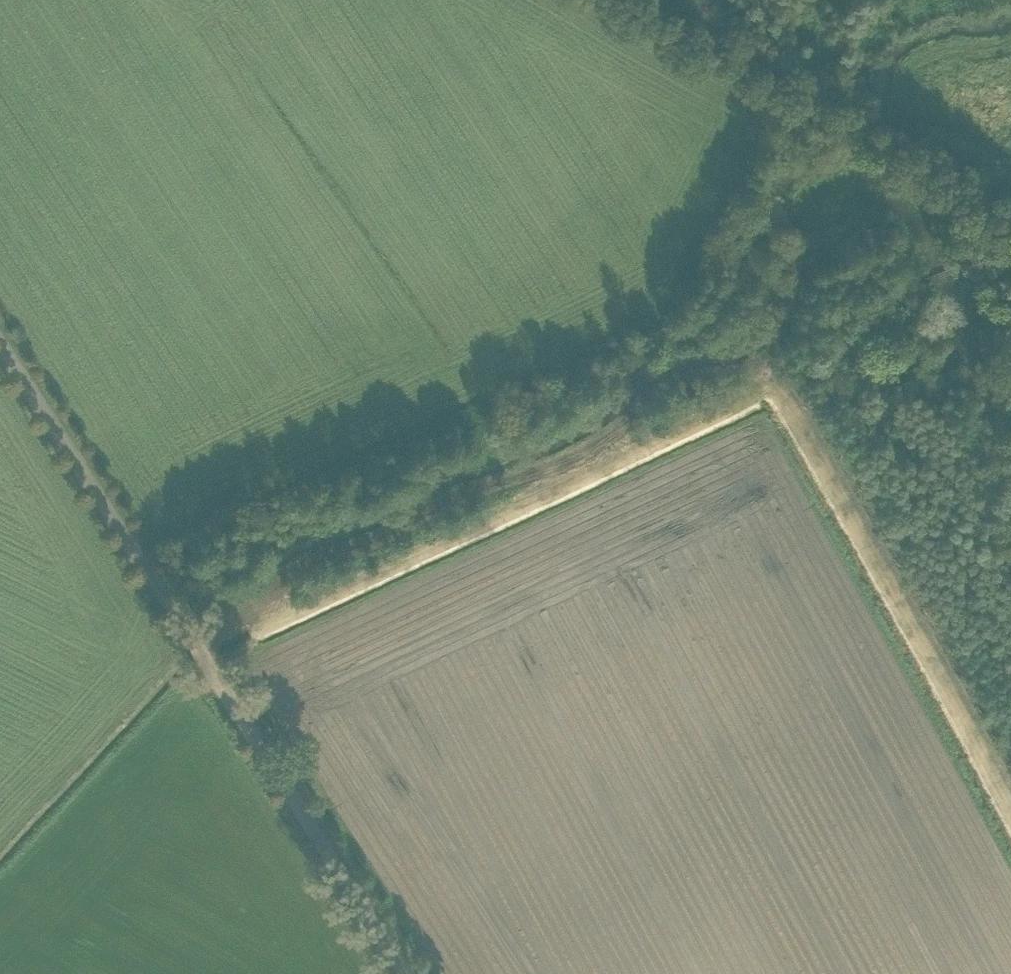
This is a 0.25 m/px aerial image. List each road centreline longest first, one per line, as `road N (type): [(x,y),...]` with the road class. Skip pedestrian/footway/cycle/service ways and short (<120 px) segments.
road 1 (unclassified): [(407,973),(0,345)]
road 2 (track): [(194,645),(294,571),(391,537),(461,493),(587,450),(641,402),(775,352),(795,323)]
road 3 (track): [(960,268),(915,197),(878,161),(910,77),(971,50),(1010,44)]
road 4 (track): [(795,323),(817,263),(882,219),(898,231),(919,284)]
road 5 (track): [(919,284),(960,268),(993,386),(1010,399)]

